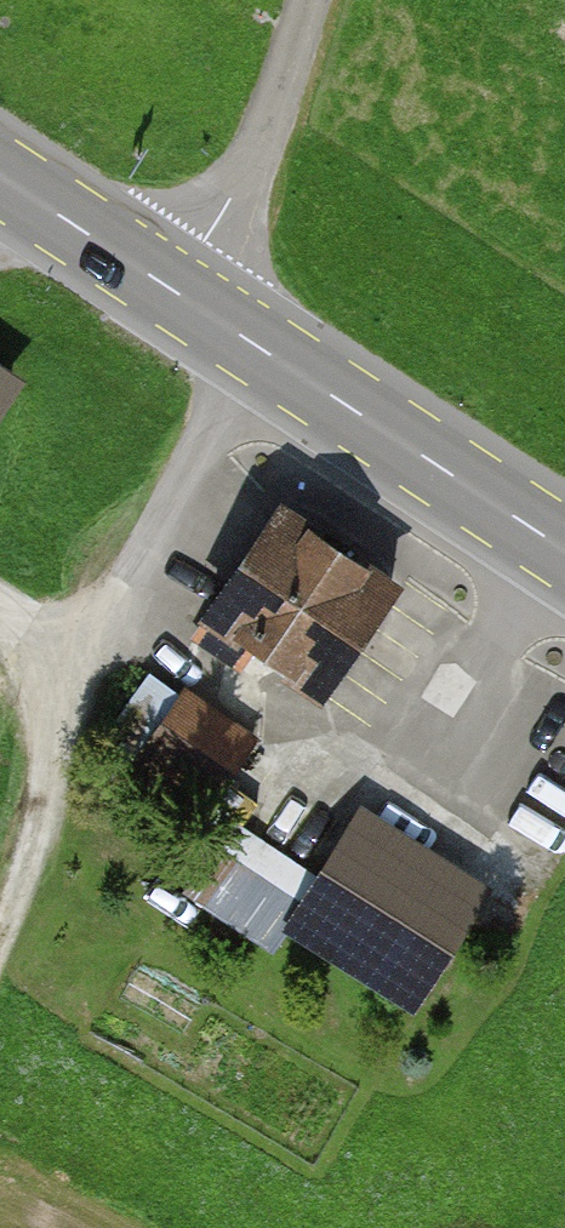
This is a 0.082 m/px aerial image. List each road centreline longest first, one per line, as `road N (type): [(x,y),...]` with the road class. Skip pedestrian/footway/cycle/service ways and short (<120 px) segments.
road 1 (primary): [(0,177),(564,552)]
road 2 (track): [(0,924),(43,819),(59,659),(117,617),(218,395),(252,346)]
road 3 (track): [(117,617),(246,692),(428,769),(564,553)]
road 4 (track): [(305,0),(249,172),(174,291)]

